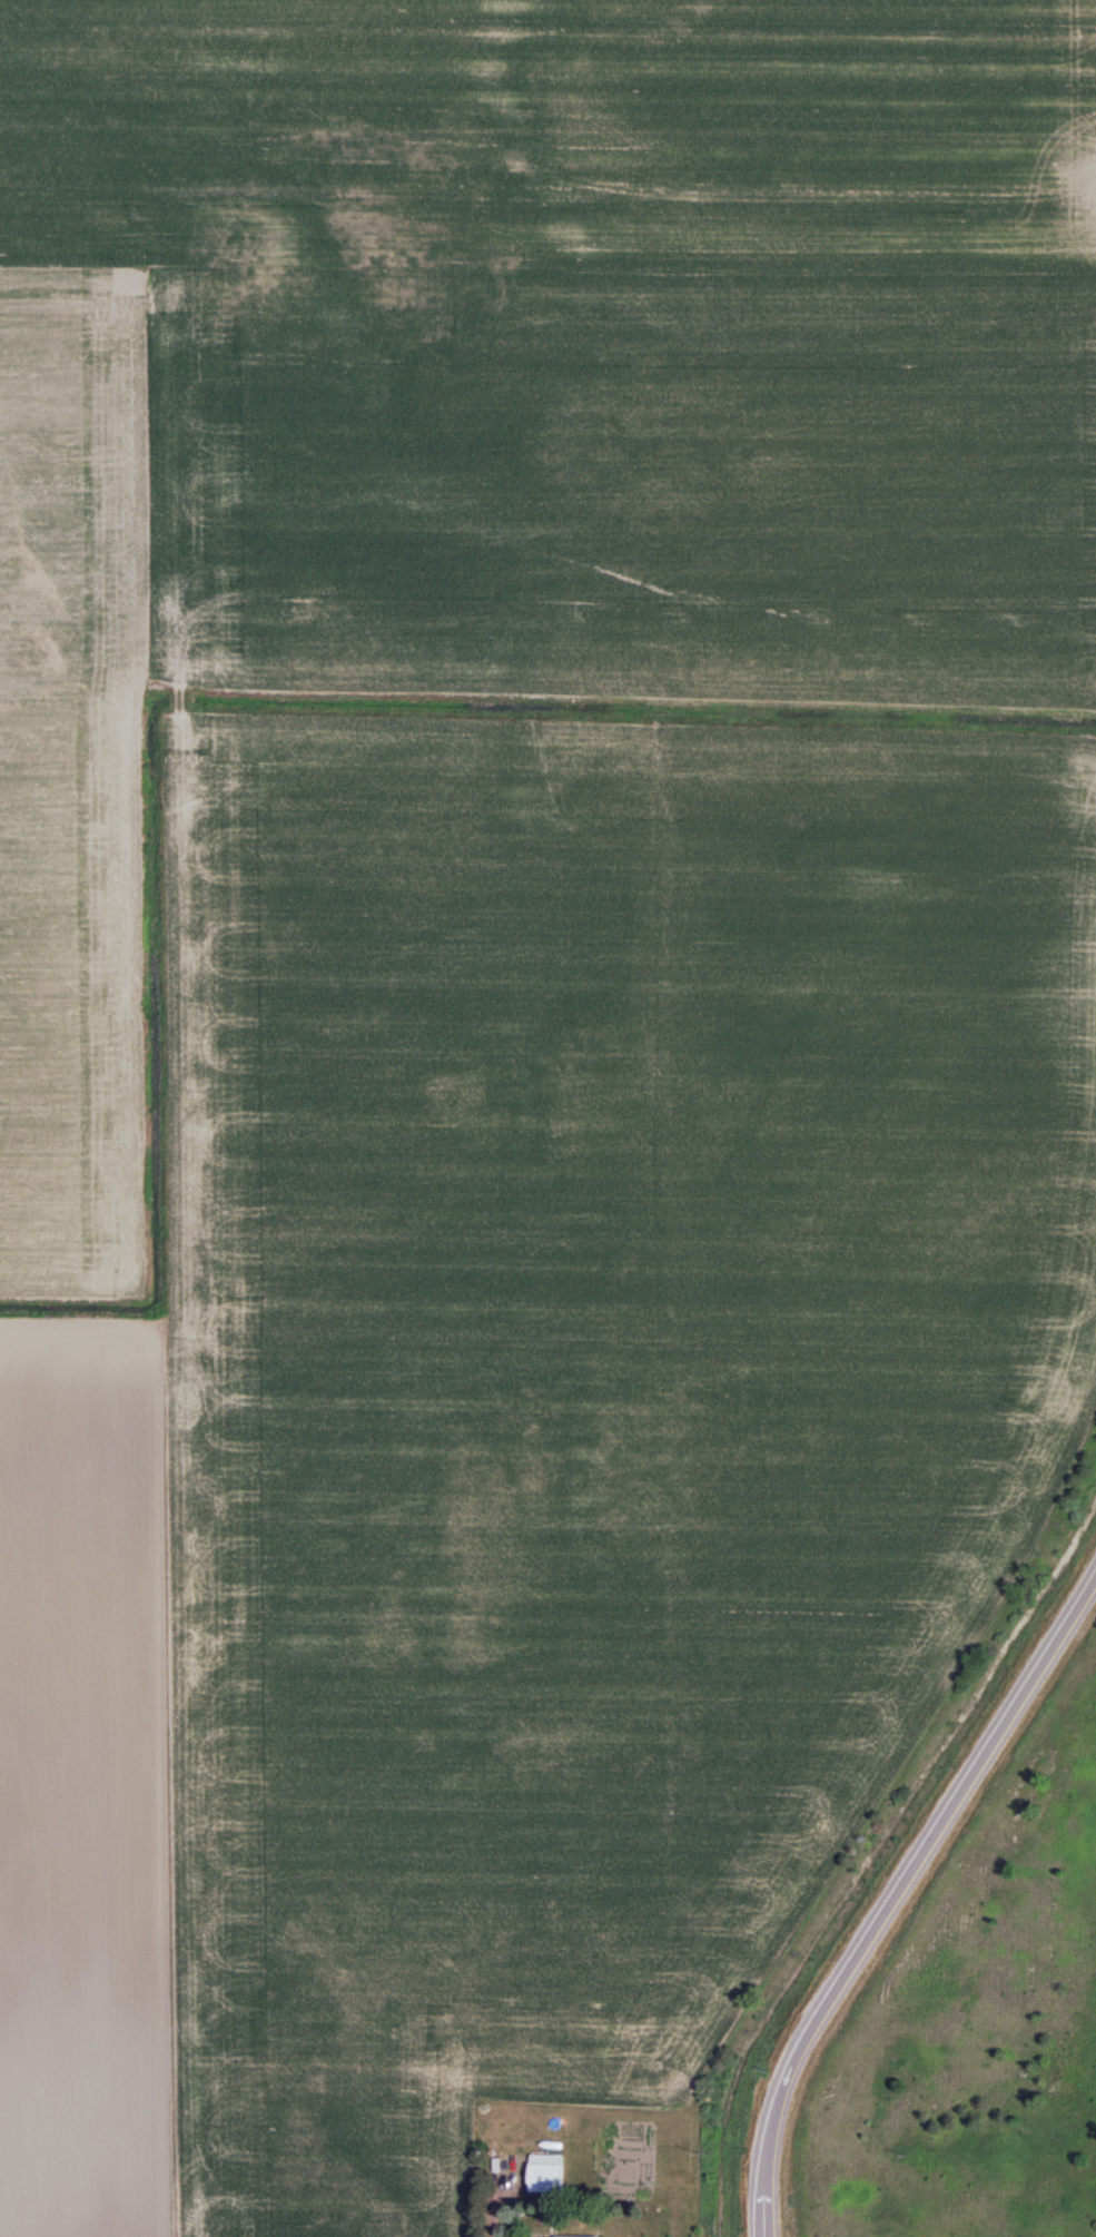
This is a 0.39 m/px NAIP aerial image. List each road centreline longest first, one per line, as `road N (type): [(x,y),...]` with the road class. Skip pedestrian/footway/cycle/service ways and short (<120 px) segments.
road 1 (motorway): [(1095,1562),(810,2017),(771,2109),(761,2198)]

